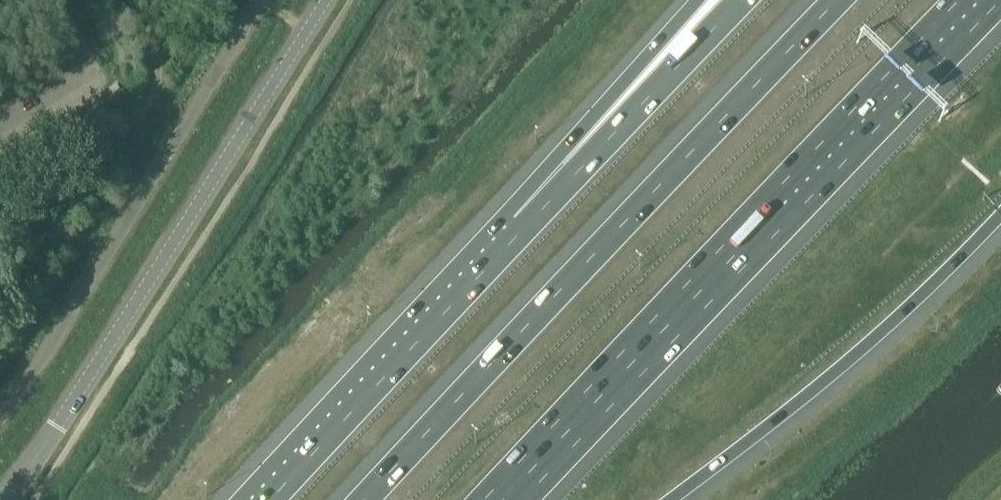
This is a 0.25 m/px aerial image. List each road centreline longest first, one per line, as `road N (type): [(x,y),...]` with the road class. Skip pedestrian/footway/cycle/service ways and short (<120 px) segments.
road 1 (motorway): [(503,499),(980,0)]
road 2 (motorway): [(839,0),(367,499)]
road 3 (unclassified): [(327,0),(11,493)]
road 4 (motorway): [(673,499),(878,334),(1000,214)]
road 5 (motorway): [(523,229),(270,499)]
road 6 (motorway): [(741,0),(523,229)]
road 7 (motorway): [(703,0),(523,229)]

